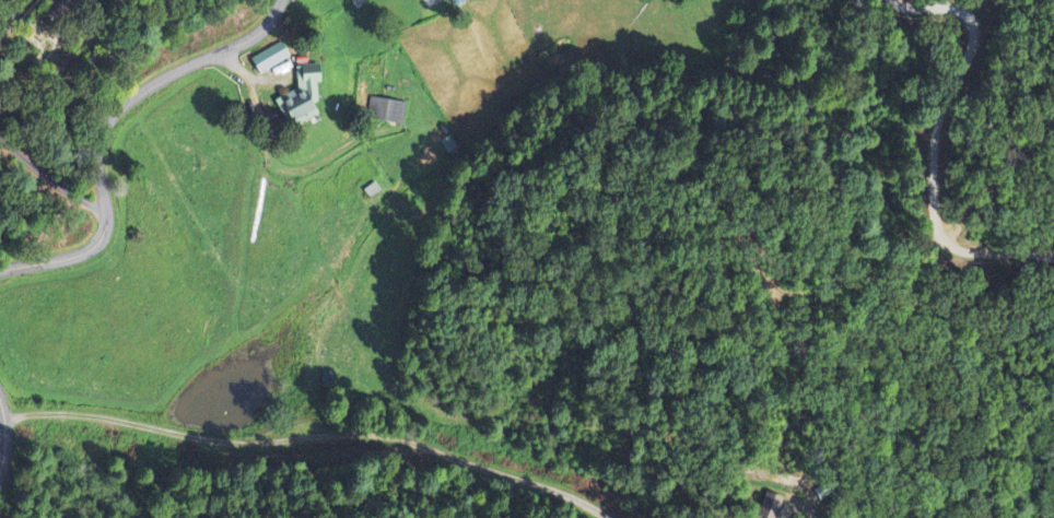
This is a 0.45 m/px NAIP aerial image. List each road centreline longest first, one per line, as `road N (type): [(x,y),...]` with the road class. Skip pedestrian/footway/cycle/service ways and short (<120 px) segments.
road 1 (residential): [(252,0),(236,39),(84,137),(99,242),(0,259)]
road 2 (residential): [(1053,257),(968,256),(942,236),(933,198),(936,131),(964,63),(965,25),(951,9),(901,8),(892,0)]

